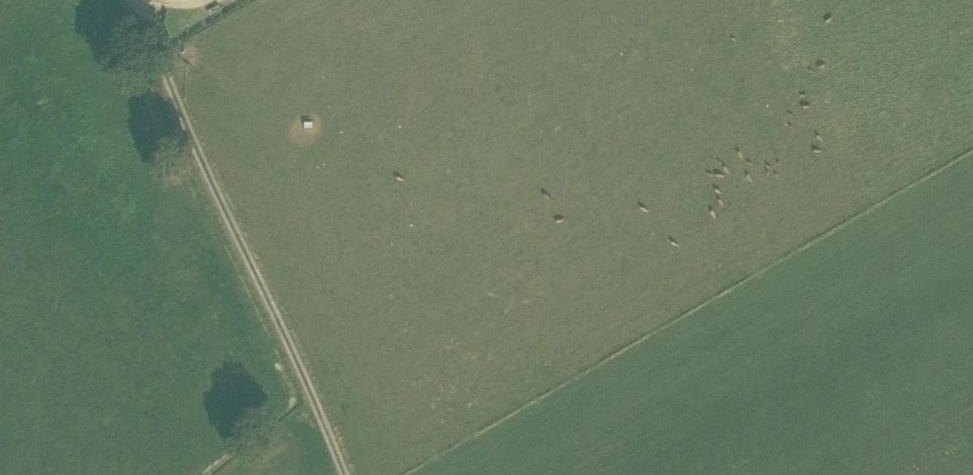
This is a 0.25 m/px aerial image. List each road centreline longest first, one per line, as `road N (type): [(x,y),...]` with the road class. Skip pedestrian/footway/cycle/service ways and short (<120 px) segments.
road 1 (track): [(122,0),(154,39),(199,160),(346,474)]

